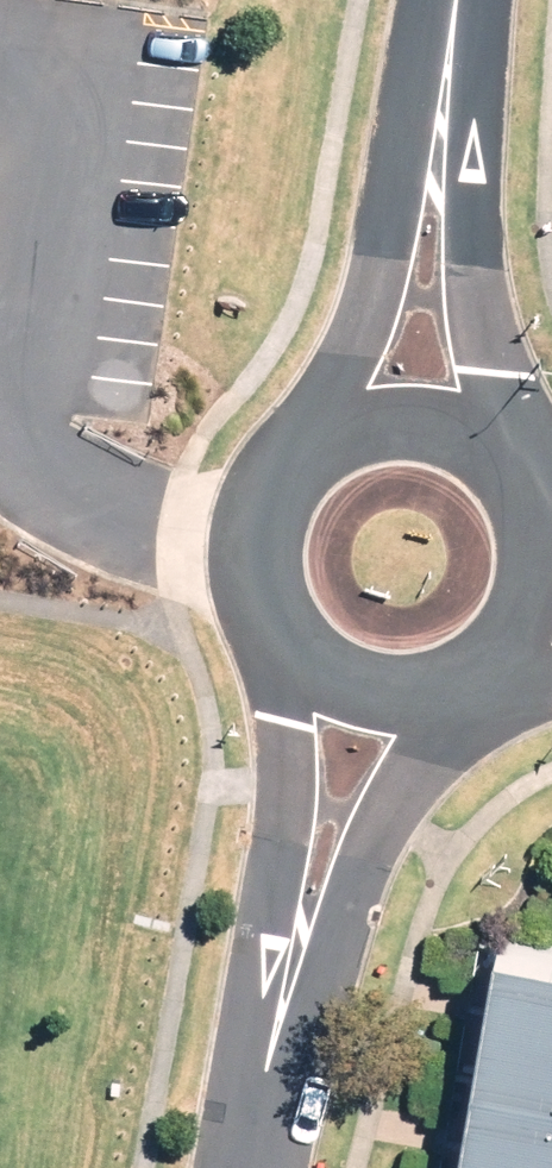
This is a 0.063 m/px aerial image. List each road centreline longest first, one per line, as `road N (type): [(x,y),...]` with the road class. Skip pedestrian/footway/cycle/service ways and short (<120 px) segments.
road 1 (residential): [(464,694),(388,812),(280,1012)]
road 2 (residential): [(280,1012),(298,675)]
road 3 (residential): [(298,675),(252,610),(242,561),(249,512),(271,467),(306,432),(351,409)]
road 4 (residential): [(438,165),(496,439)]
road 5 (residential): [(351,409),(438,165)]
road 6 (residential): [(530,480),(548,531),(548,584),(532,629),(503,667)]
road 7 (residential): [(464,694),(418,708),(371,708),(298,675)]
road 8 (residential): [(438,165),(456,0)]
road 9 (residential): [(280,1012),(254,1167)]
road 10 (residential): [(351,409),(420,400),(496,439)]

